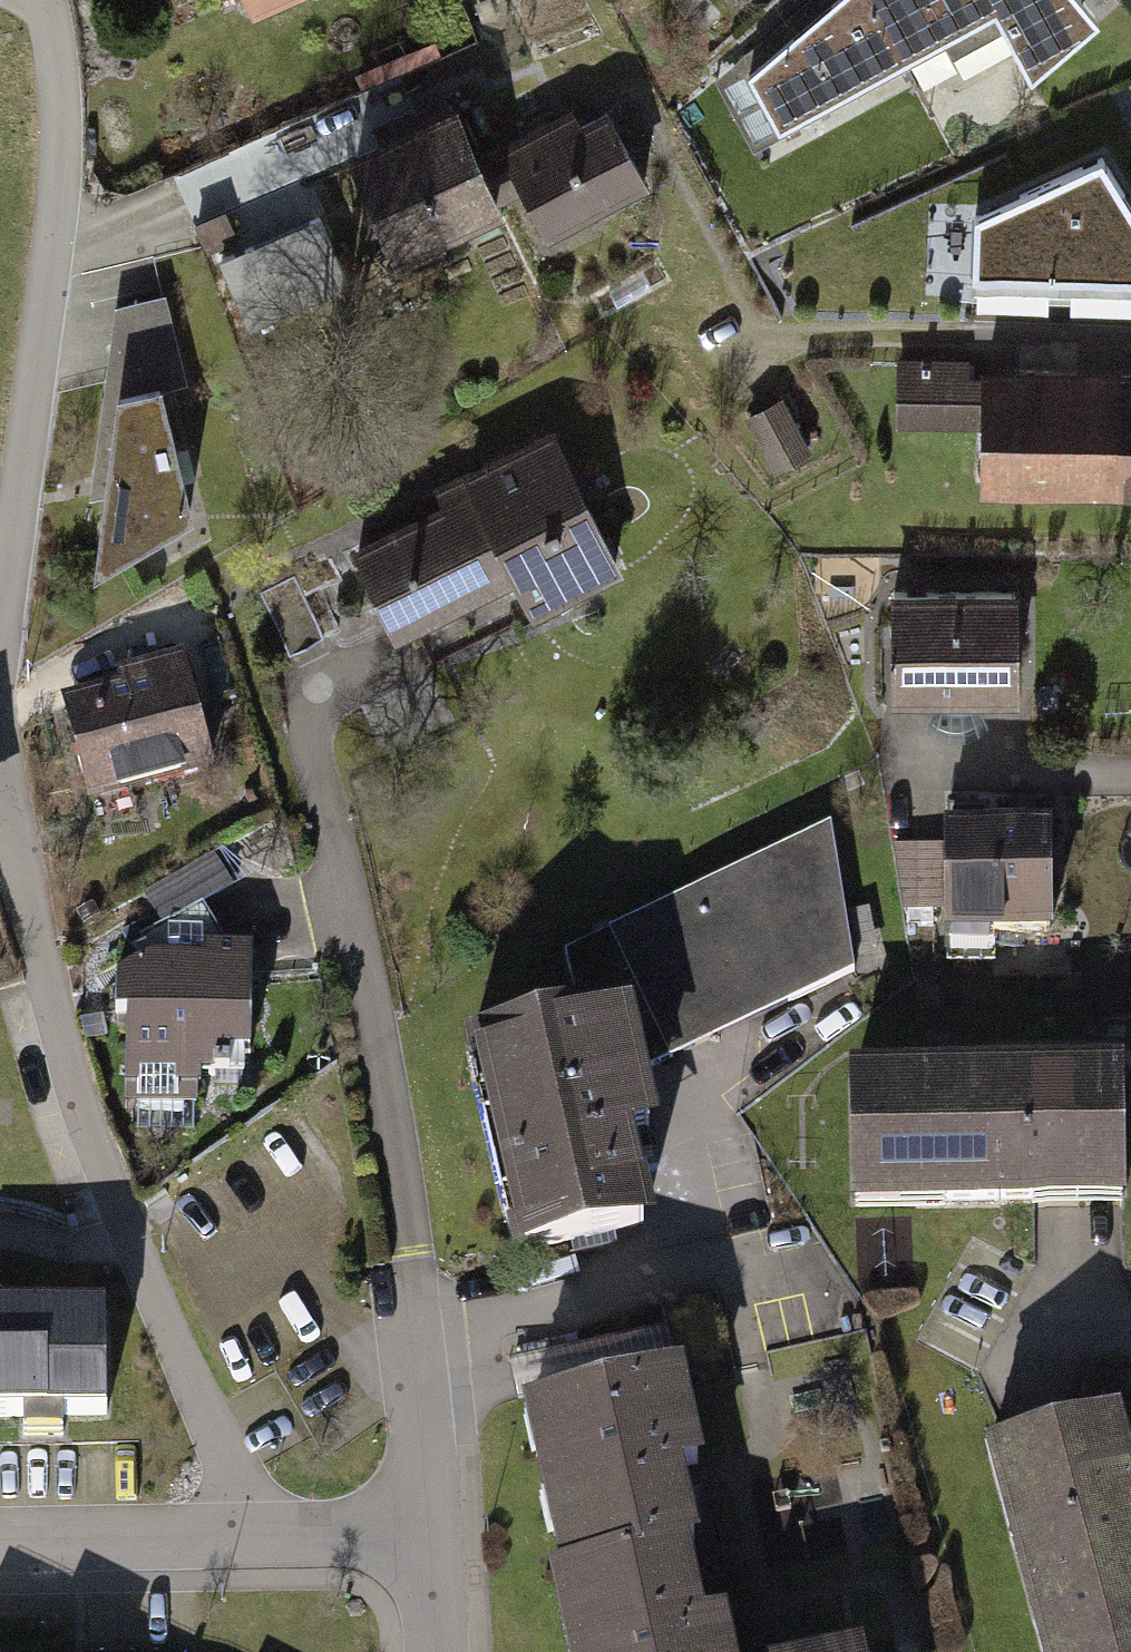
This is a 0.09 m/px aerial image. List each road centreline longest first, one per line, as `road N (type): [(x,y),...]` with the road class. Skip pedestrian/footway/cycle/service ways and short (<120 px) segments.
road 1 (residential): [(429,1566),(389,1152),(302,743)]
road 2 (residential): [(265,1540),(176,1358),(112,1200),(59,1031),(0,754)]
road 3 (residential): [(0,624),(54,194),(44,0)]
road 4 (residential): [(0,1543),(265,1540)]
road 5 (residential): [(265,1540),(429,1566)]

